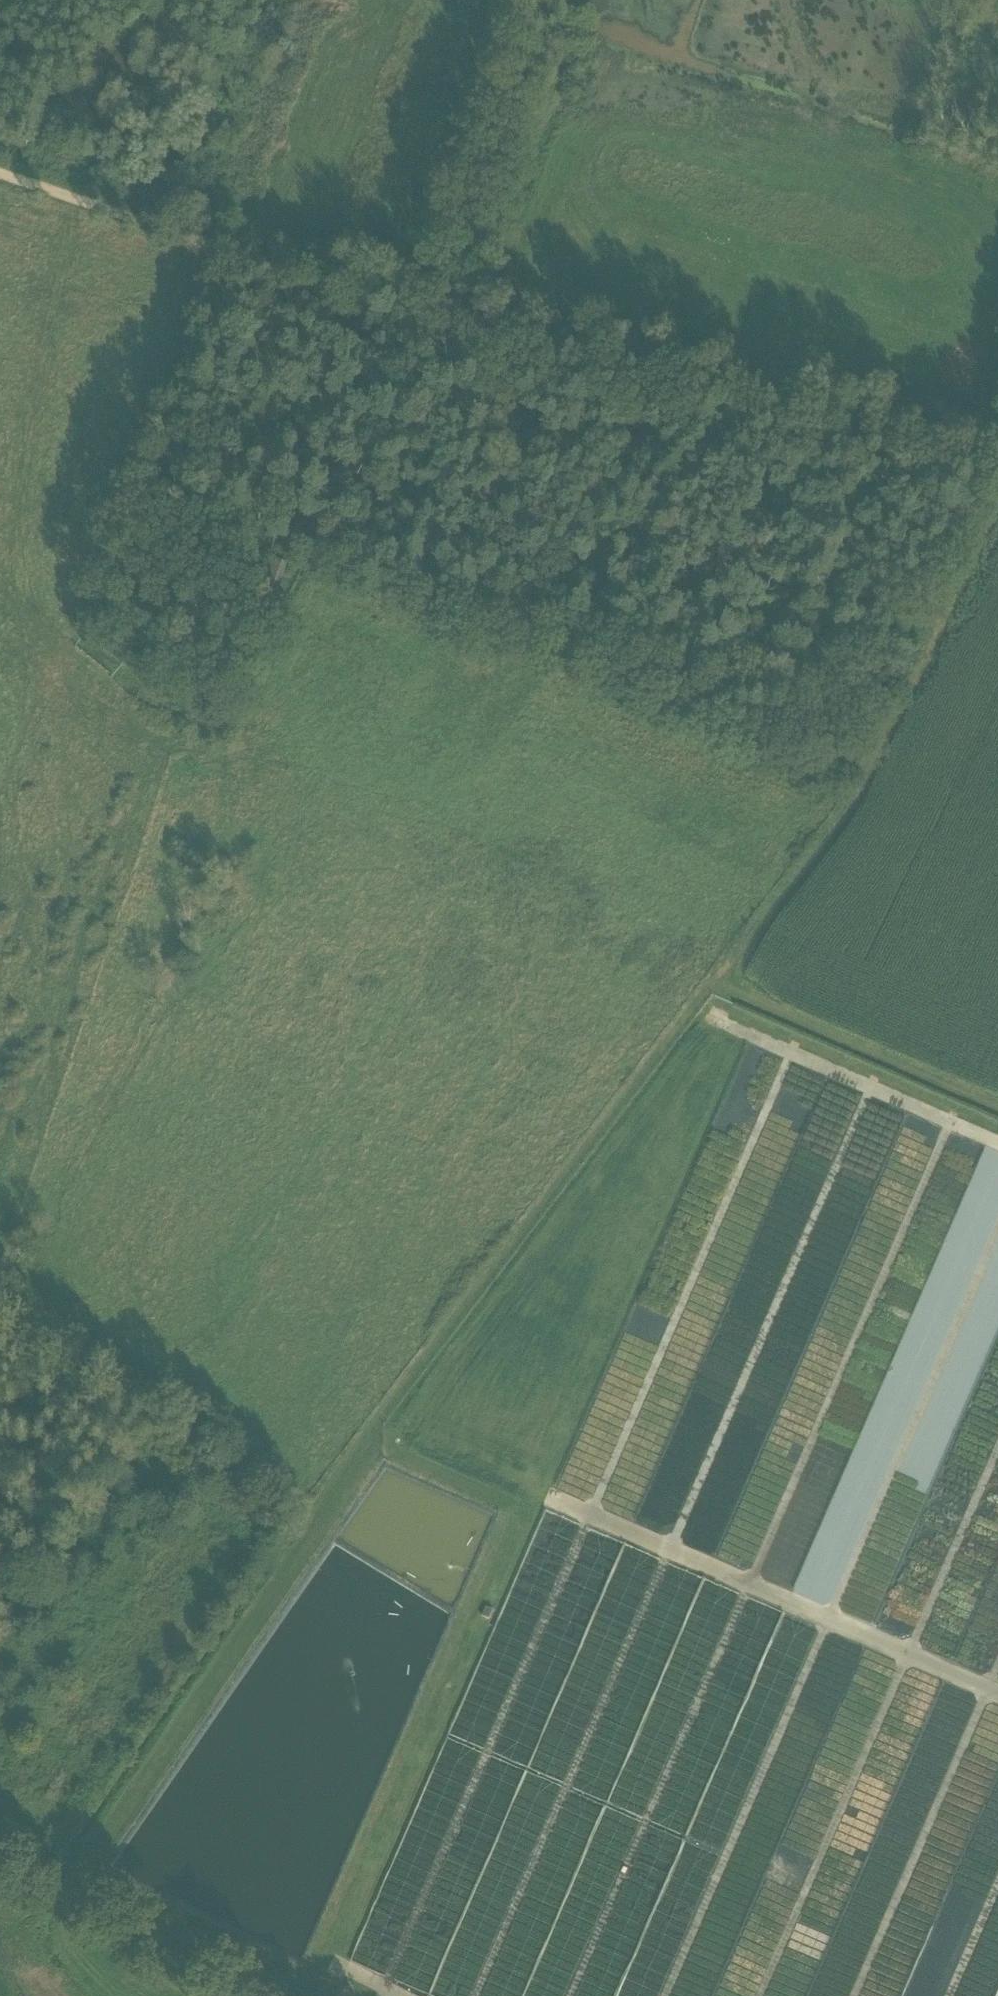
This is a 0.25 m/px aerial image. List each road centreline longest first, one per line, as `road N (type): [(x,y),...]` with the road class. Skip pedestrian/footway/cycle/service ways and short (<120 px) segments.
road 1 (track): [(712,986),(63,1905)]
road 2 (track): [(997,441),(593,363),(0,176)]
road 3 (track): [(712,986),(884,771),(997,543)]
road 4 (track): [(997,1109),(712,986)]
road 5 (track): [(327,579),(430,312)]
road 6 (track): [(63,1905),(266,1995)]

